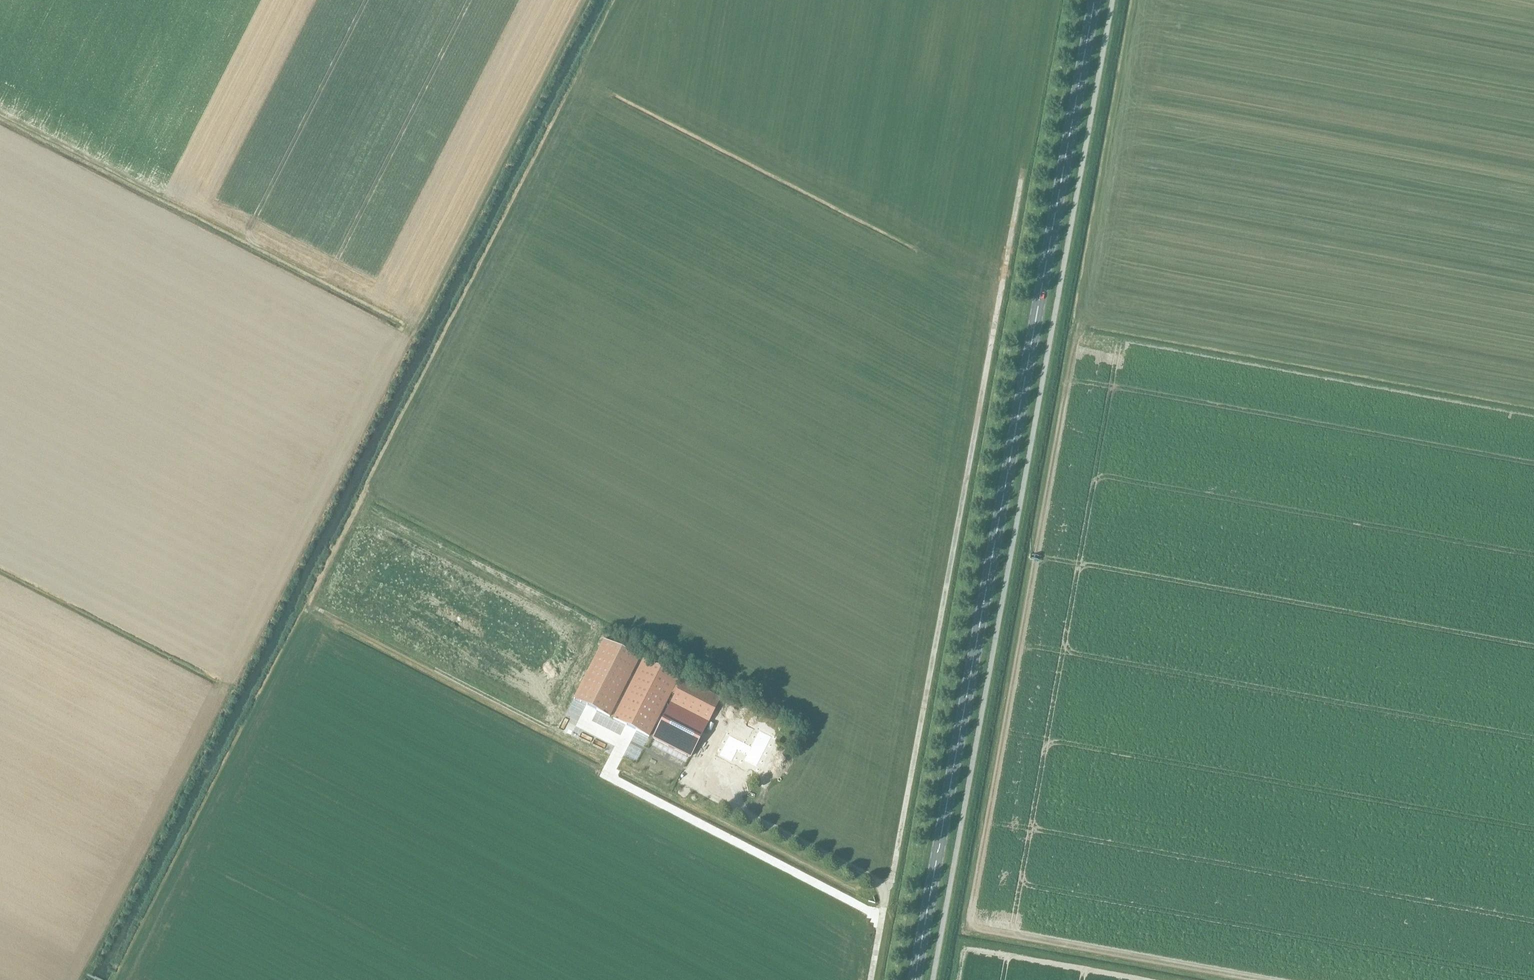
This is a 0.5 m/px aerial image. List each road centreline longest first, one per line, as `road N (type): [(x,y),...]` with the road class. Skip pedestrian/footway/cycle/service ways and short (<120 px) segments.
road 1 (primary): [(914,979),(1098,0)]

